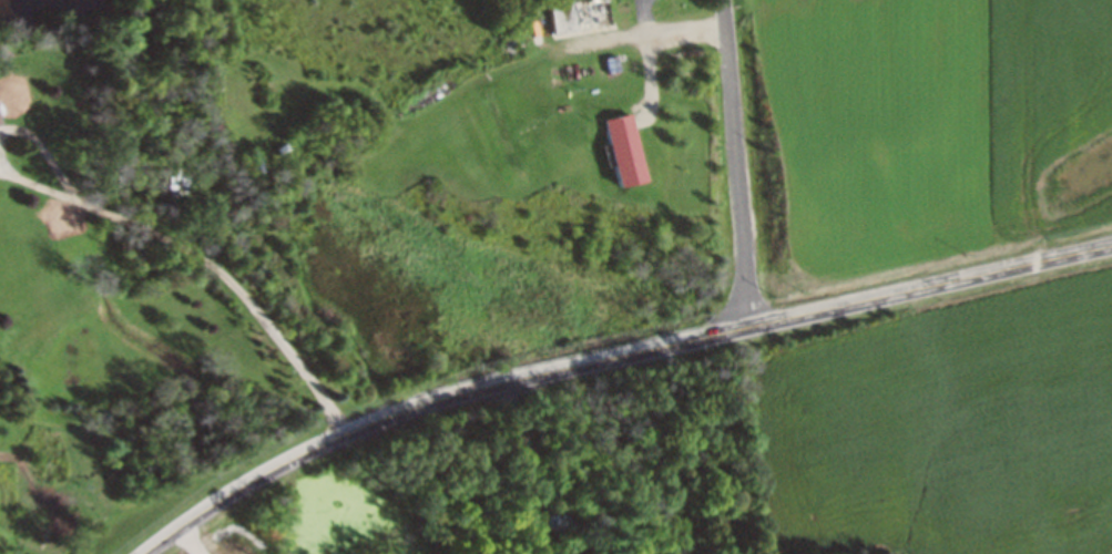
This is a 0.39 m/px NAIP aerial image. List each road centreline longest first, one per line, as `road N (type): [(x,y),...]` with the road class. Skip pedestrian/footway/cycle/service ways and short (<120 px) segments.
road 1 (tertiary): [(1111,245),(419,406),(284,464),(145,553)]
road 2 (residential): [(727,0),(754,326)]

